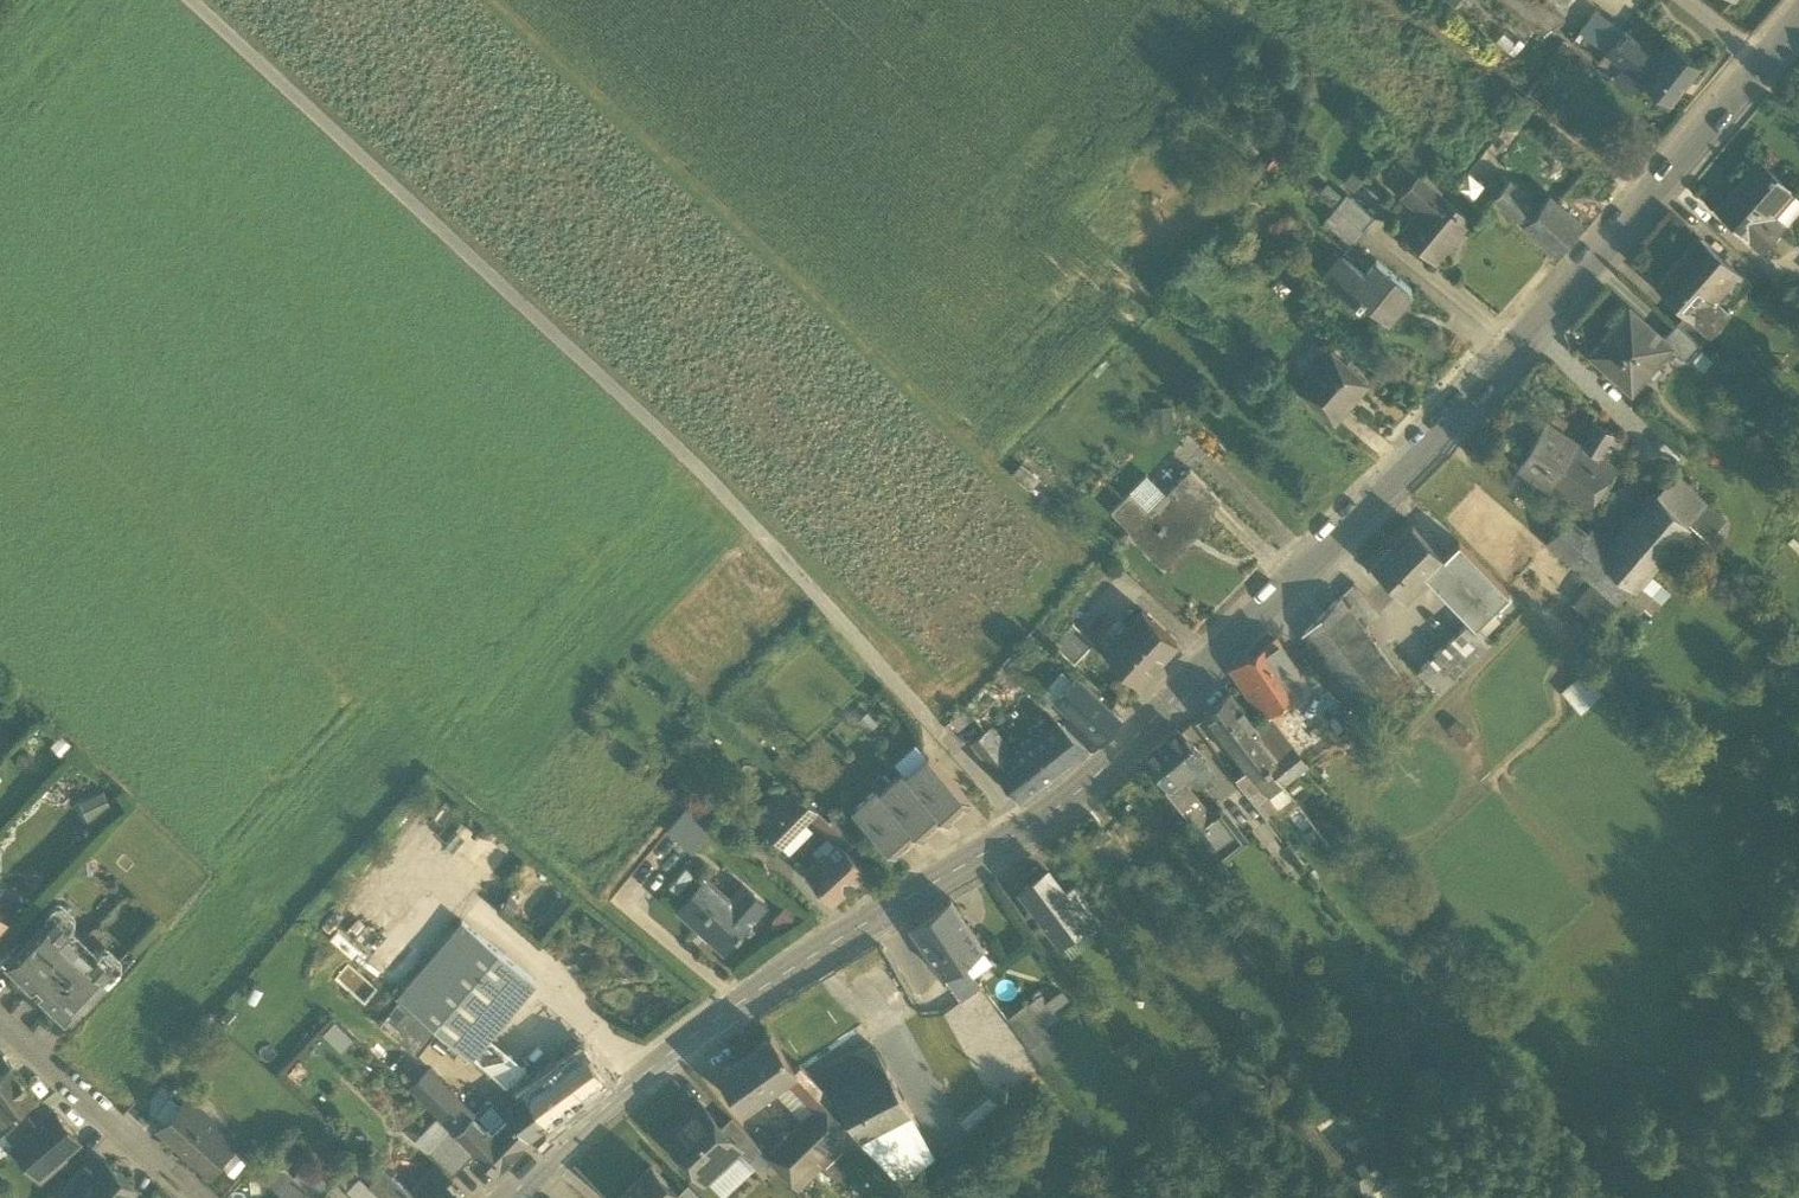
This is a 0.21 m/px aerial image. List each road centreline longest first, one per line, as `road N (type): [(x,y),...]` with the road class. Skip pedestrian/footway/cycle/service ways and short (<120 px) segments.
road 1 (secondary): [(511,1197),(583,1122),(734,1005),(1027,829),(1091,777),(1425,456),(1798,22)]
road 2 (track): [(192,0),(699,468),(1027,829)]
road 3 (residential): [(0,1020),(206,1197)]

